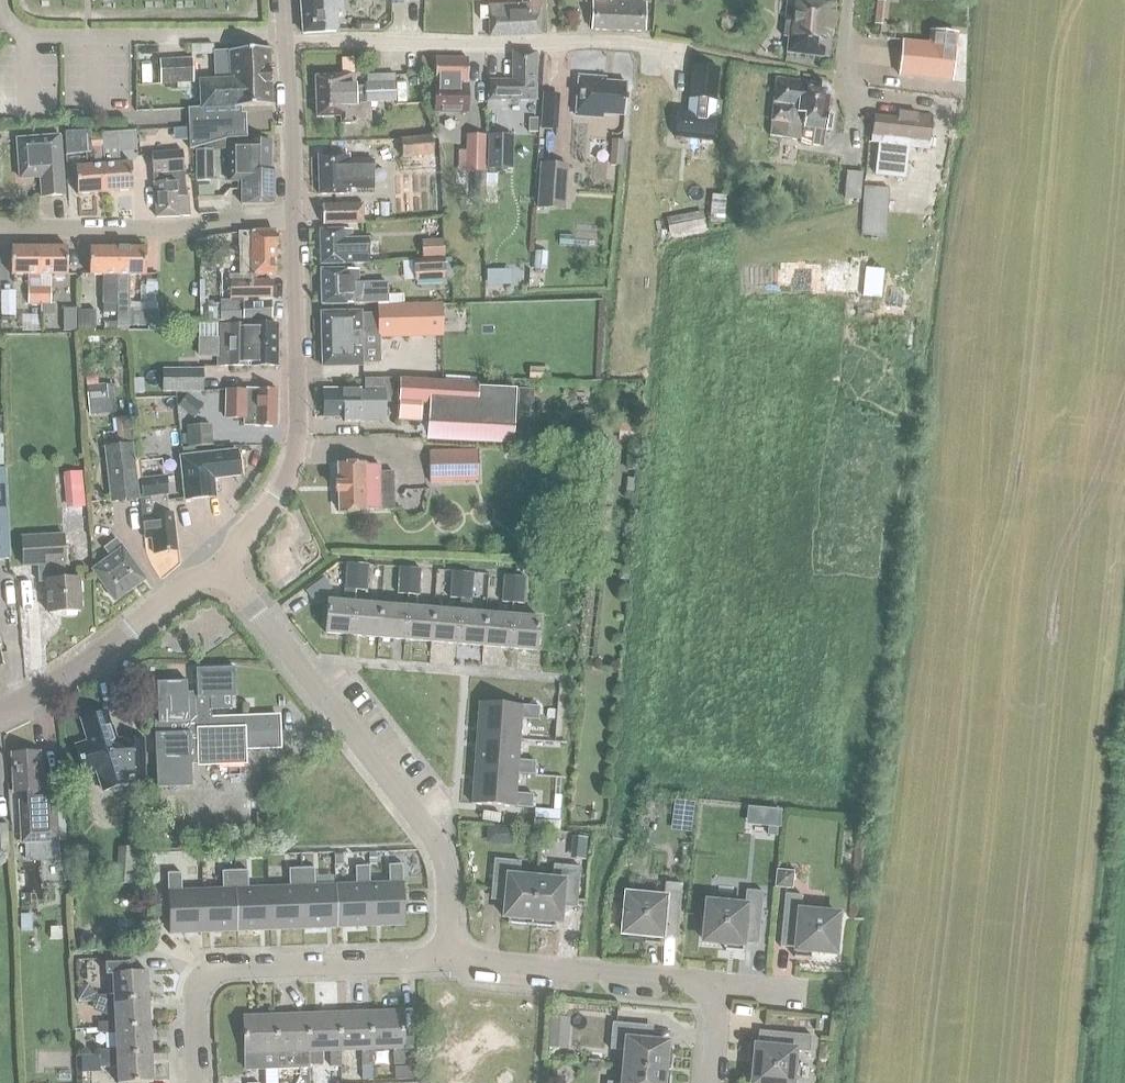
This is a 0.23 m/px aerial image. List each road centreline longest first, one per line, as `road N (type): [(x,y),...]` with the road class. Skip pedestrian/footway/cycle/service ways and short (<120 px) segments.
road 1 (residential): [(443,950),(451,921),(444,852),(220,572)]
road 2 (residential): [(286,43),(620,42),(688,49)]
road 3 (residential): [(220,572),(285,479),(295,414),(295,217)]
road 4 (residential): [(197,1082),(194,1006),(210,973),(229,965),(416,963),(443,950)]
road 5 (residential): [(0,228),(160,229),(295,217)]
road 6 (residential): [(443,950),(480,963),(719,990)]
road 7 (residential): [(0,711),(103,650),(187,582),(220,572)]
road 8 (residential): [(295,217),(286,43)]

